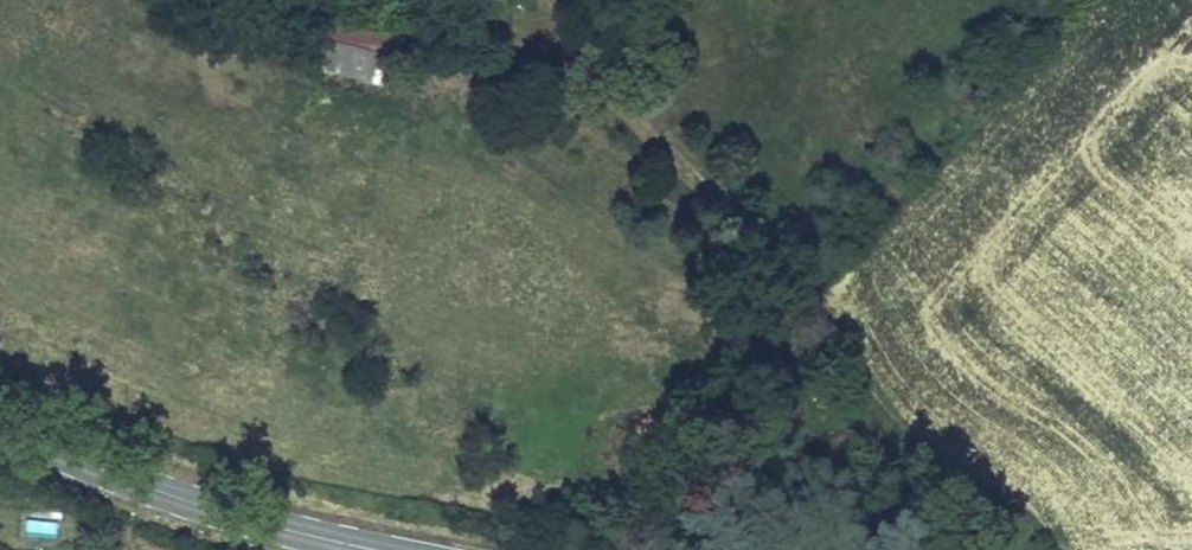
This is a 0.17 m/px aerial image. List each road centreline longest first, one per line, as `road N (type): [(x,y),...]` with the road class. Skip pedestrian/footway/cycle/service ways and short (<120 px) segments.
road 1 (primary): [(0,429),(234,514),(388,549)]

